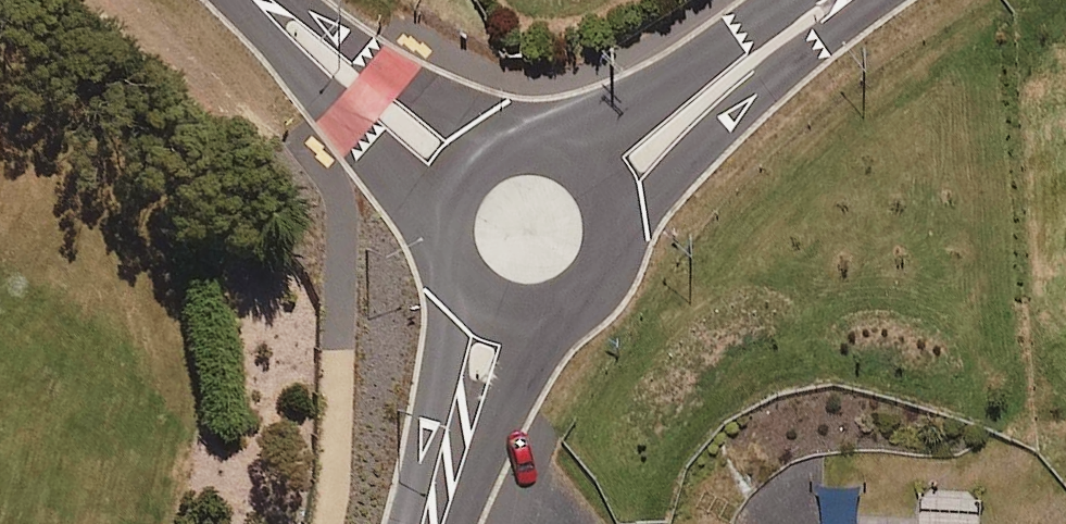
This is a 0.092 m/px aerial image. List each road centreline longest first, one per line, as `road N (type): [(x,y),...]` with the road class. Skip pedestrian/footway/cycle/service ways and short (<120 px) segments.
road 1 (secondary): [(835,0),(709,93),(596,192)]
road 2 (residential): [(467,175),(263,0)]
road 3 (secondary): [(498,302),(426,523)]
road 4 (secondary): [(596,192),(603,245),(592,270),(551,303),(498,302)]
road 5 (secondary): [(498,302),(474,289),(448,245),(453,196),(467,175)]
road 6 (secondary): [(467,175),(511,151),(536,150),(581,172),(596,192)]

